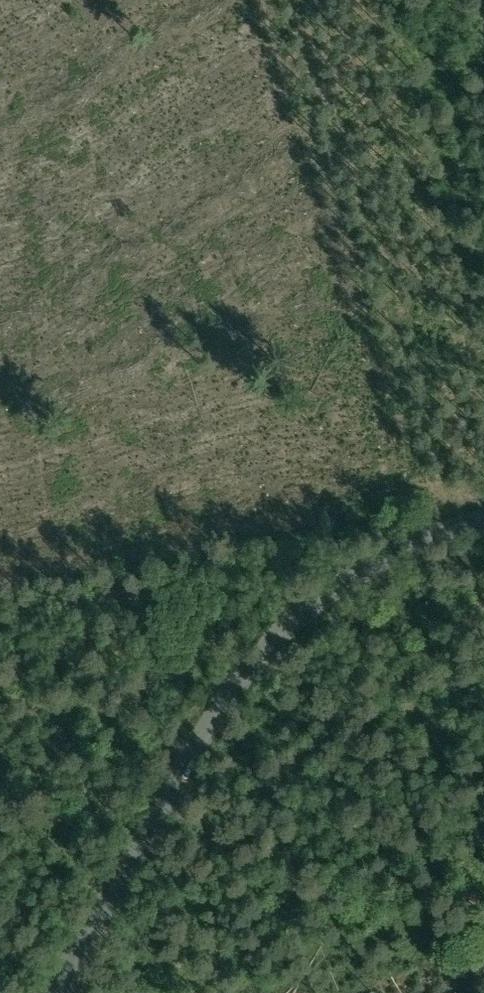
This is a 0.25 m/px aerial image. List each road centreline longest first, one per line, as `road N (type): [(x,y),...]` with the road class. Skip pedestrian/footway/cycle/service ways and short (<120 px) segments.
road 1 (unclassified): [(56,992),(249,670),(355,578),(483,520)]

